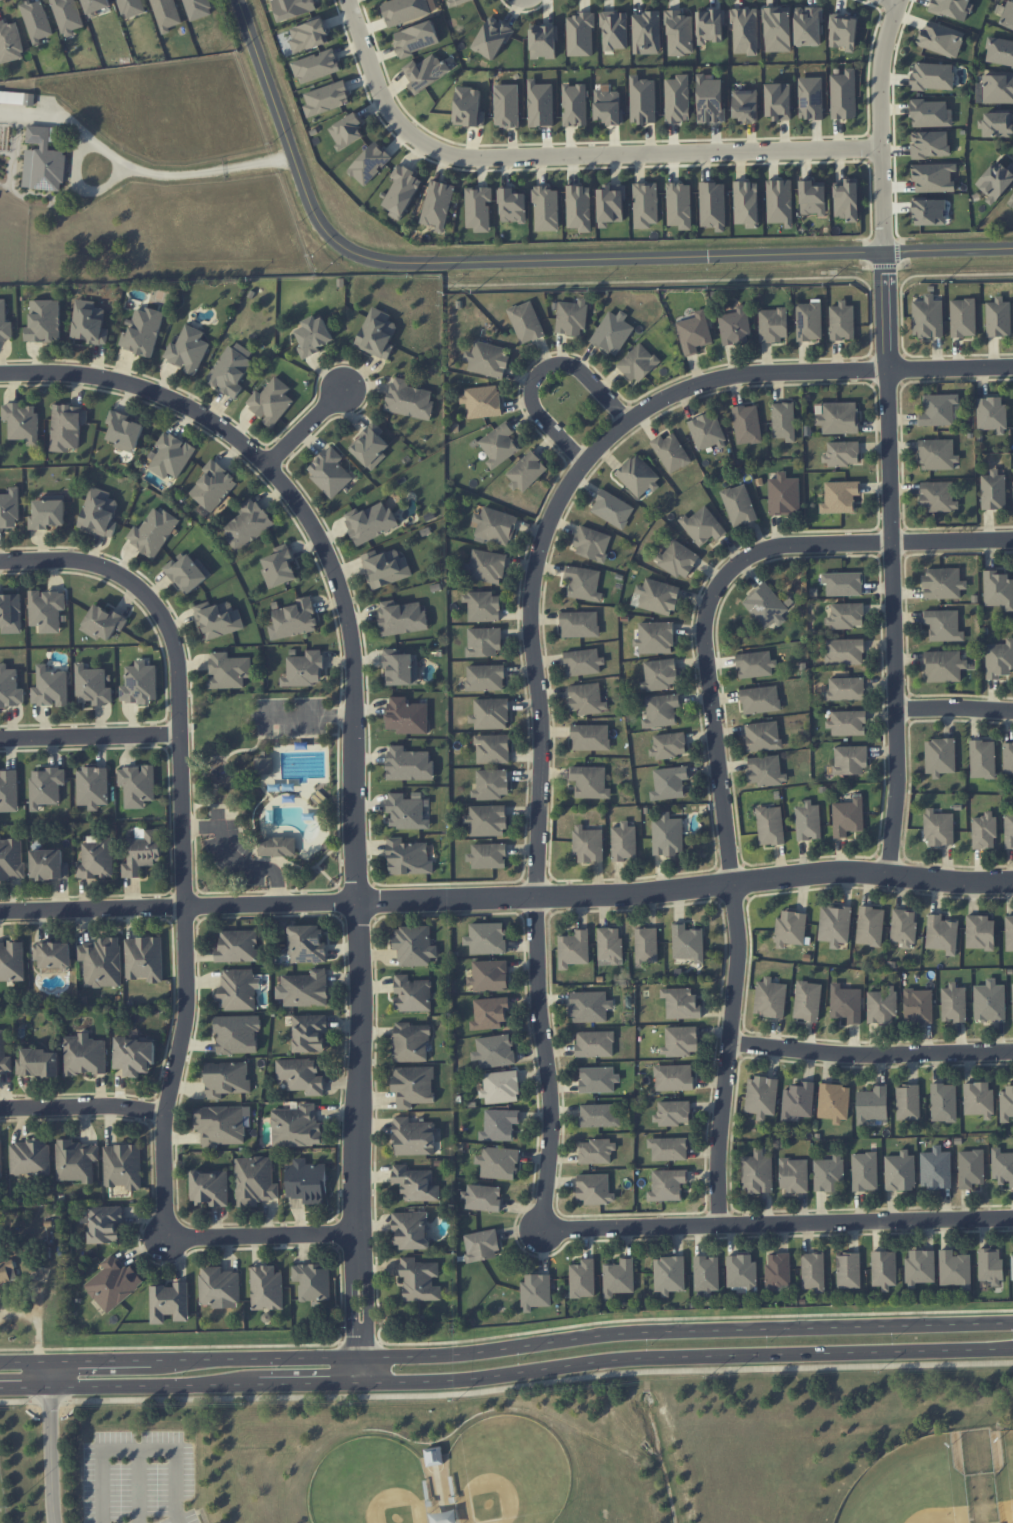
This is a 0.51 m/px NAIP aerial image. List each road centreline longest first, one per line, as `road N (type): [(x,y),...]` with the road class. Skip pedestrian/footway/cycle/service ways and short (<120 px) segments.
road 1 (residential): [(1012,1219),(545,1231),(551,1108),(537,954),(544,717),(534,622),(539,558),(554,514),(599,444),(654,399),(712,376),(766,369),(1012,369)]
road 2 (residential): [(0,376),(91,379),(185,410),(264,469),(322,549),(350,638),(353,678),(358,1233)]
road 3 (residential): [(0,913),(624,894),(845,871),(1012,882)]
road 4 (residential): [(0,563),(111,571),(155,606),(170,633),(189,968),(167,1115),(163,1239),(358,1233)]
road 5 (tertiary): [(1012,247),(419,264),(369,258),(334,238),(306,195),(239,0)]
road 6 (secondary): [(1012,1324),(618,1331),(457,1356),(151,1360)]
road 7 (secondary): [(369,1384),(465,1381),(625,1359),(1012,1348)]
road 8 (residential): [(882,149),(446,153),(401,125),(386,105),(345,0)]
road 9 (residential): [(891,874),(902,766),(885,251)]
road 10 (residential): [(1012,541),(784,543),(731,571),(712,599),(707,652),(734,882)]
road 11 (residential): [(720,1226),(740,937),(734,882)]
road 12 (residential): [(731,1041),(860,1054),(1012,1051)]
road 13 (residential): [(885,251),(880,88),(898,0)]
road 14 (residential): [(586,461),(536,410),(536,372),(551,360),(571,359),(629,414)]
road 15 (secondary): [(49,1388),(251,1385)]
road 16 (residential): [(179,738),(0,741)]
road 17 (residential): [(0,1109),(115,1106),(167,1115)]
road 18 (residential): [(56,1522),(49,1388)]
road 19 (residential): [(369,1384),(368,1272),(360,1265)]
road 20 (residential): [(360,1265),(354,1384)]

